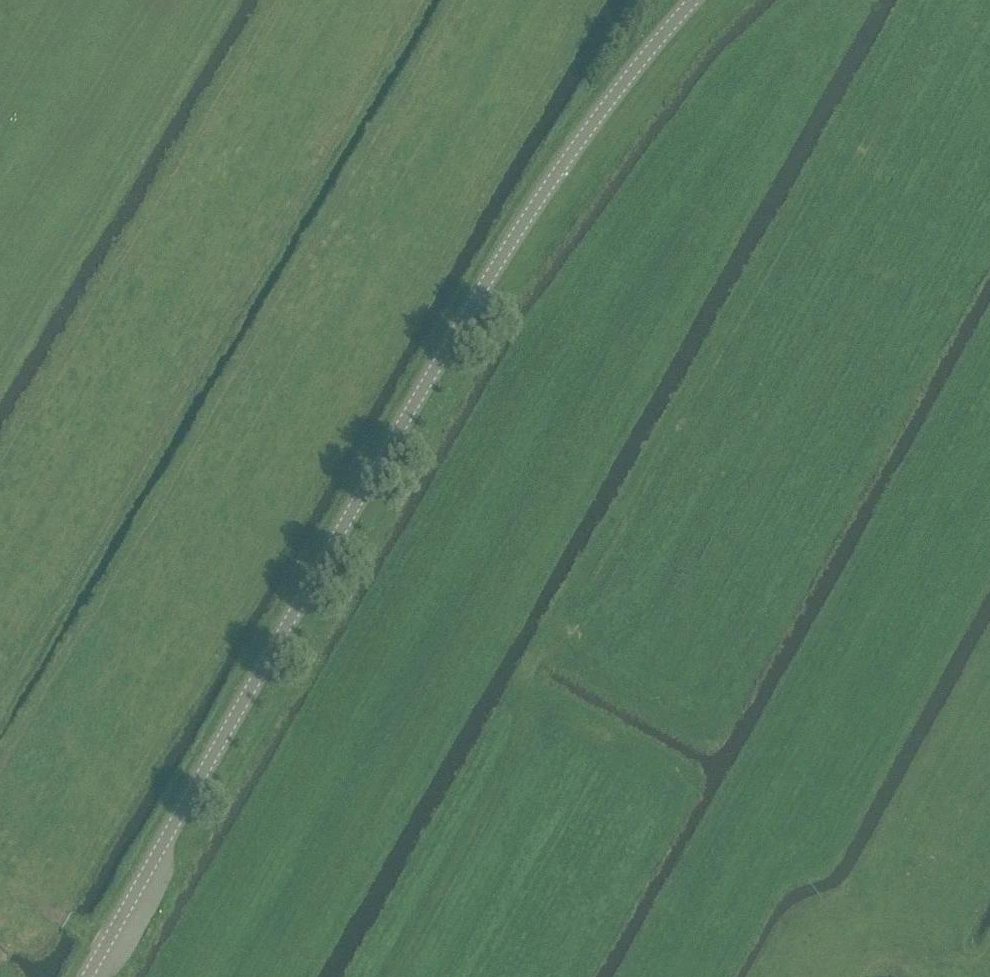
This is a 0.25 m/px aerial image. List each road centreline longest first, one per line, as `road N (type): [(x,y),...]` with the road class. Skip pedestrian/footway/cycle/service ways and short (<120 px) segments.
road 1 (unclassified): [(88,976),(477,298),(601,113),(695,0)]
road 2 (track): [(0,889),(112,935)]

